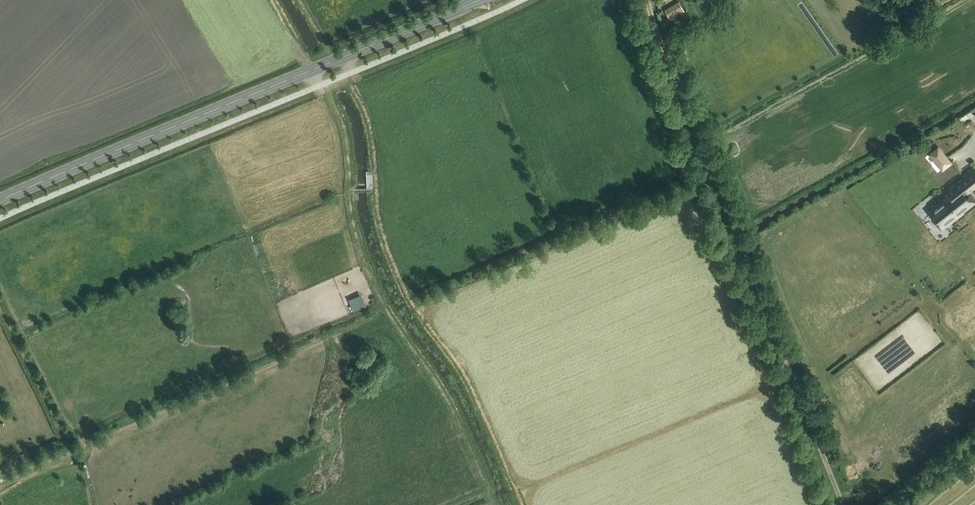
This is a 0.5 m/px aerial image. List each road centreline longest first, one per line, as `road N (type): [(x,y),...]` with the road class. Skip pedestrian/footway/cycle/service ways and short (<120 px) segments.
road 1 (track): [(843,504),(646,0)]
road 2 (secondary): [(0,201),(480,0)]
road 3 (track): [(496,504),(452,405),(368,268),(351,210),(348,141),(324,84)]

